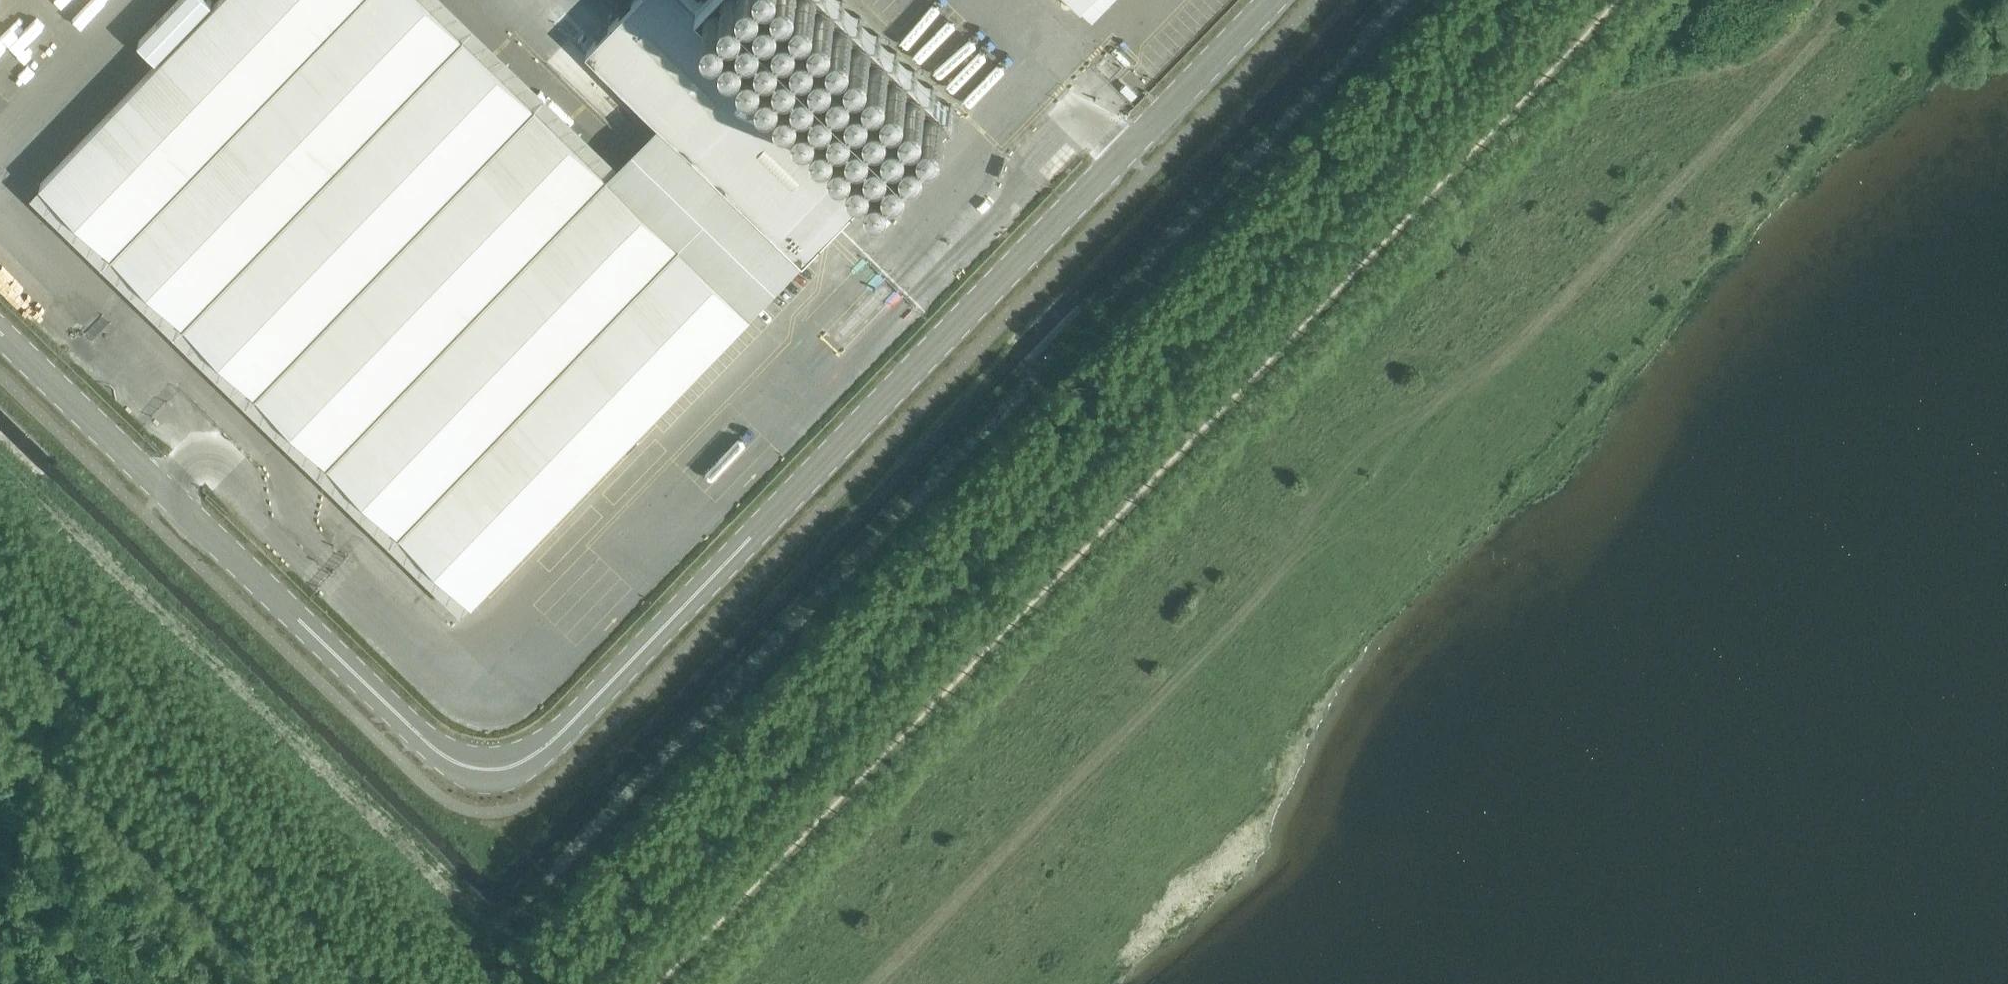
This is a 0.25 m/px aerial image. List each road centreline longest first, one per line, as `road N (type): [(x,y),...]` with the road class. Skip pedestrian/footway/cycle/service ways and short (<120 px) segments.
road 1 (tertiary): [(1280,0),(558,747),(501,776),(471,777),(436,756),(0,335)]

